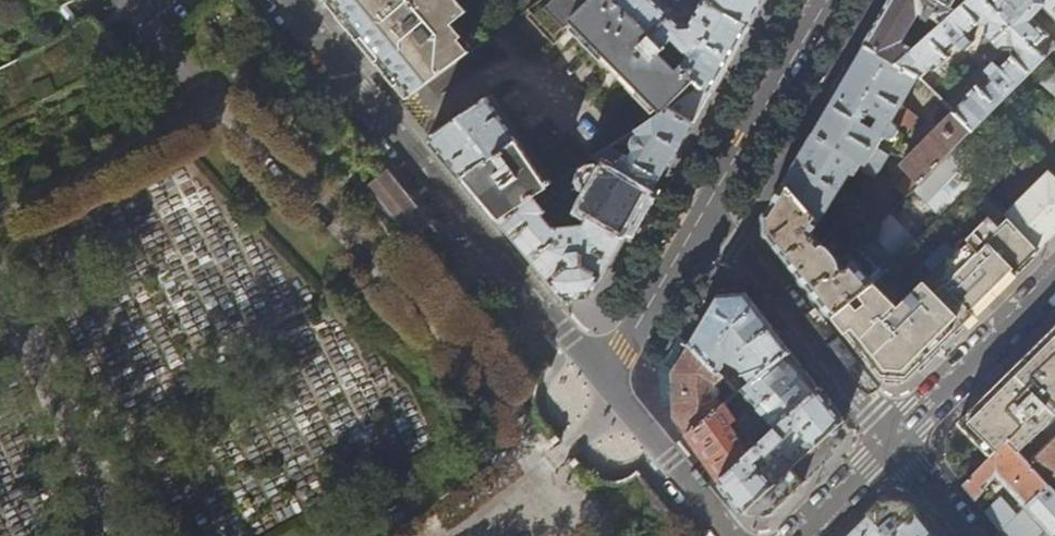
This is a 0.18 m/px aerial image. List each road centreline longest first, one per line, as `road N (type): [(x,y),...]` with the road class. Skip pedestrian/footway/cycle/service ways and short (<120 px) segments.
road 1 (residential): [(286,0),(563,338)]
road 2 (residential): [(872,414),(711,207)]
road 3 (residential): [(711,207),(831,0)]
road 4 (residential): [(1054,280),(894,441)]
road 5 (residential): [(610,390),(711,207)]
road 6 (residential): [(969,535),(894,441)]

